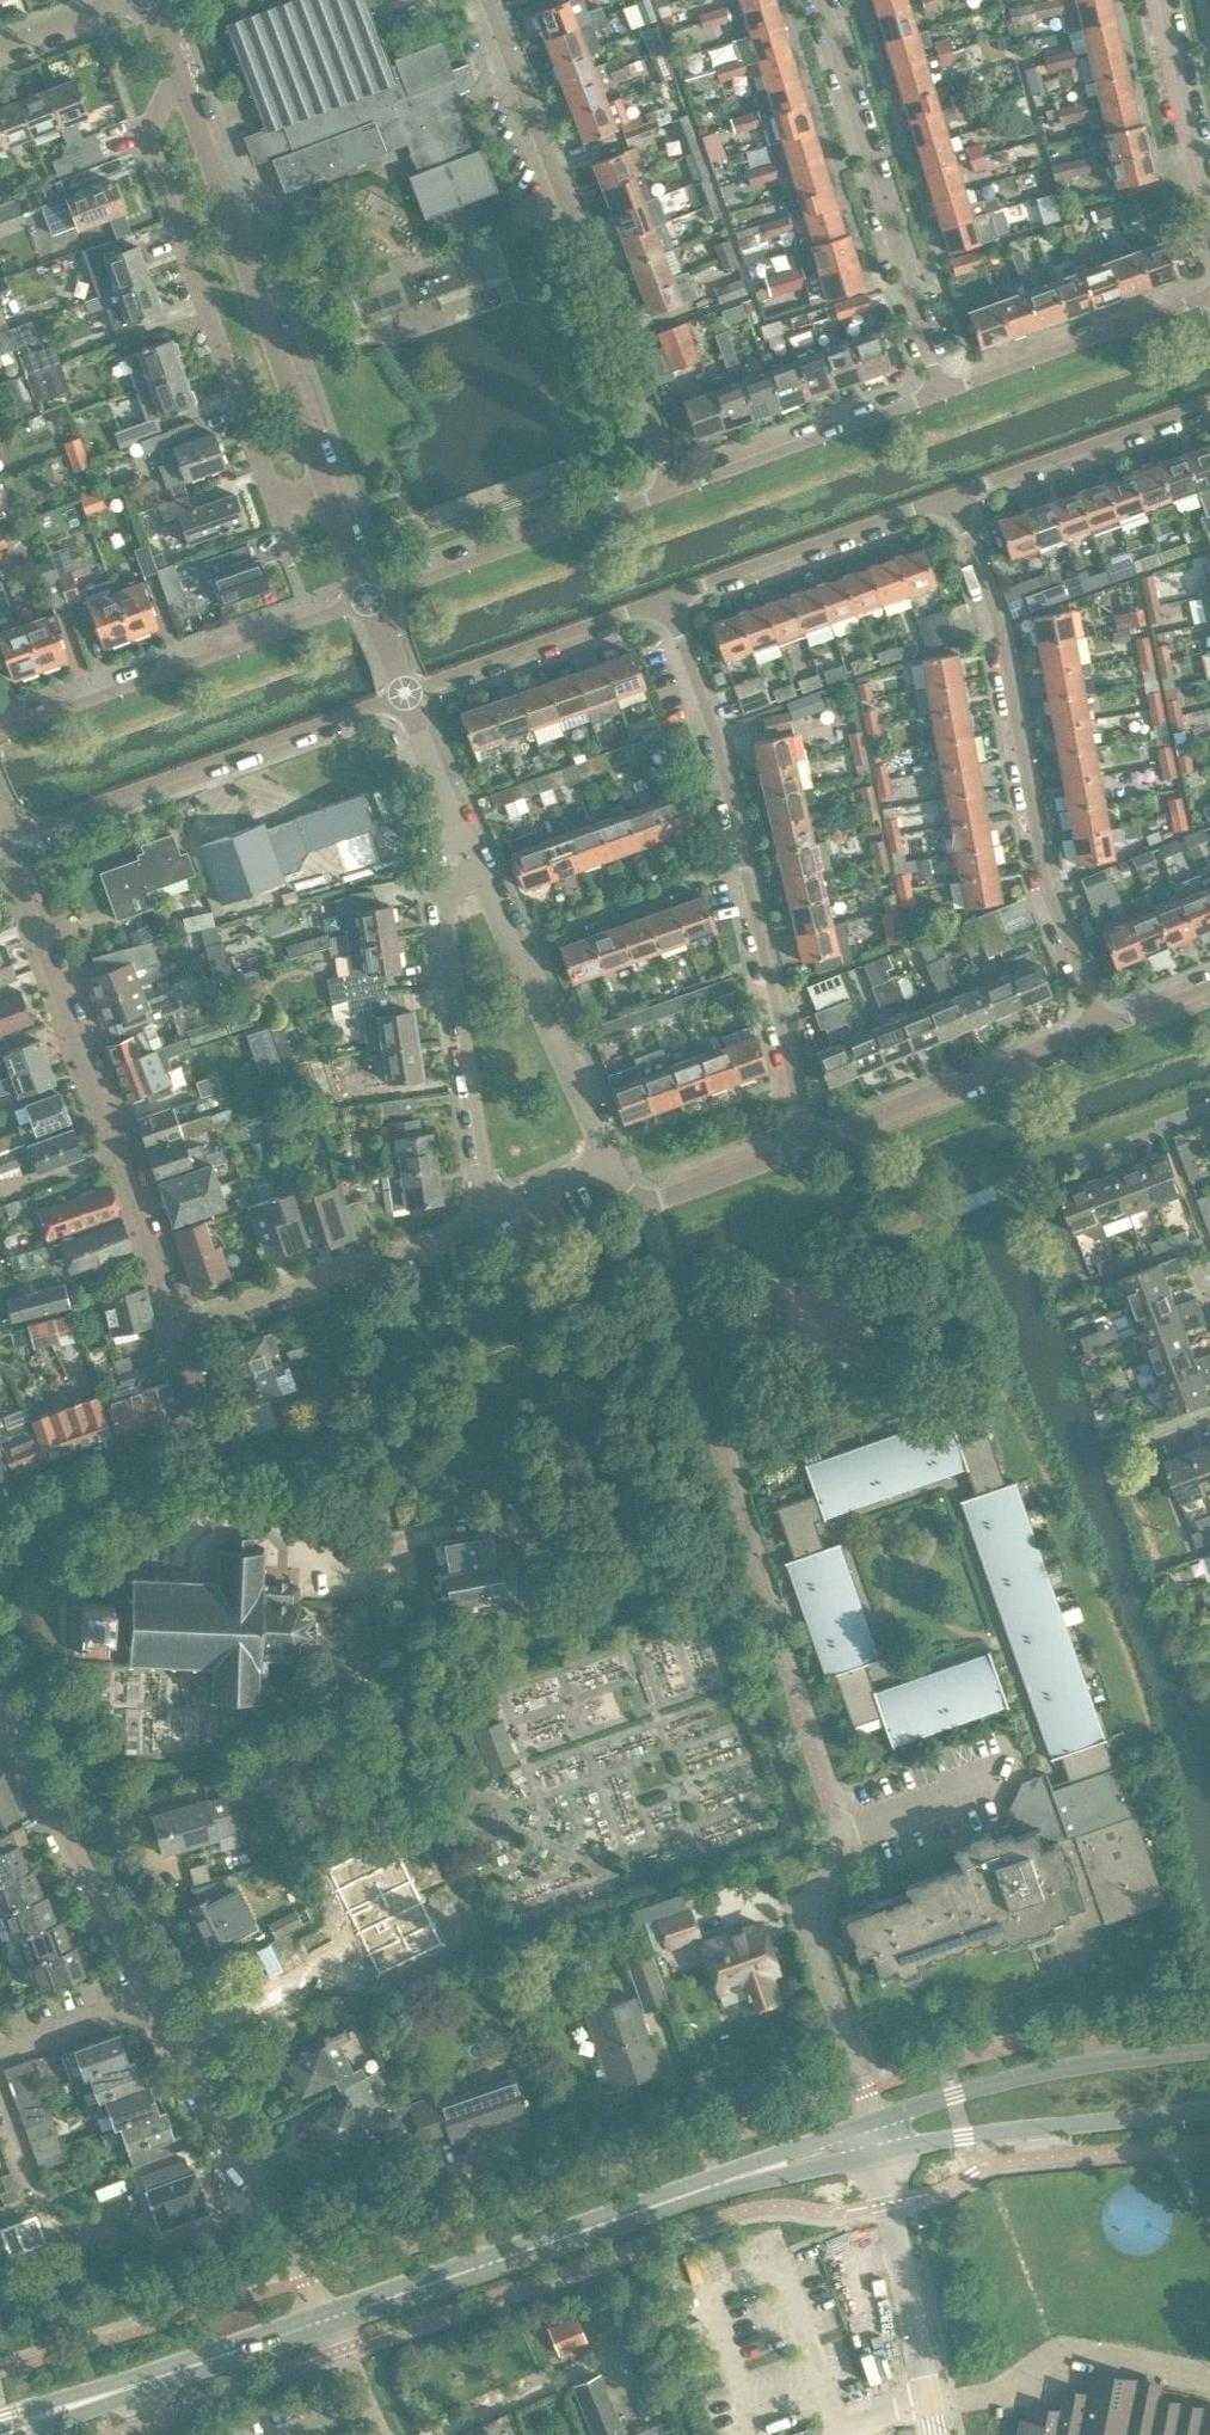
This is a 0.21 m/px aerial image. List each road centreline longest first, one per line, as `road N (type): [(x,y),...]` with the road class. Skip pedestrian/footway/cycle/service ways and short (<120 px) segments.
road 1 (residential): [(670,600),(714,727),(811,1149)]
road 2 (residential): [(953,496),(1001,624),(1050,894),(1108,1034)]
road 3 (residential): [(486,0),(674,490)]
road 4 (residential): [(175,75),(147,138),(267,480),(332,507)]
road 5 (residential): [(332,507),(175,75)]
road 6 (residential): [(324,2320),(743,2175)]
road 7 (residential): [(13,831),(407,697)]
road 8 (residential): [(826,0),(945,393)]
road 9 (residential): [(367,600),(0,736)]
road 10 (residential): [(324,2320),(230,2130),(149,1994)]
road 11 (residential): [(492,1212),(451,937),(451,898),(474,864)]
road 12 (residential): [(119,1156),(7,856),(13,831)]
road 13 (residential): [(1209,2051),(1041,2074),(874,2119)]
road 14 (residential): [(176,1328),(479,1223),(492,1212)]
road 15 (residential): [(883,2156),(1015,2129),(1209,2109)]
road 16 (residential): [(609,1164),(474,864)]
road 17 (residential): [(367,600),(674,490)]
road 18 (residential): [(811,1149),(1108,1034)]
road 19 (residential): [(670,600),(953,496)]
road 20 (residential): [(149,1994),(14,1727)]
road 21 (residential): [(874,2119),(813,1933),(816,1902),(845,1846)]
road 22 (residential): [(674,490),(945,393)]
road 23 (residential): [(945,393),(1209,297)]
road 24 (residential): [(407,697),(670,600)]
road 25 (residential): [(953,496),(1209,402)]
road 26 (residential): [(82,2402),(324,2320)]
road 27 (residential): [(892,2202),(936,2434)]
road 28 (residential): [(0,1502),(202,1423)]
road 29 (residential): [(1209,201),(1159,0)]
road 30 (residential): [(176,1328),(119,1156)]
road 31 (residential): [(474,864),(407,697)]
road 32 (residential): [(646,1203),(811,1149)]
road 33 (residential): [(0,2049),(149,1994)]
road 34 (residential): [(874,2119),(743,2175)]
road 35 (residential): [(743,2175),(883,2156)]
road 36 (residential): [(0,48),(126,0)]
road 37 (residential): [(492,1212),(609,1164)]
road 38 (residential): [(0,1191),(119,1156)]

